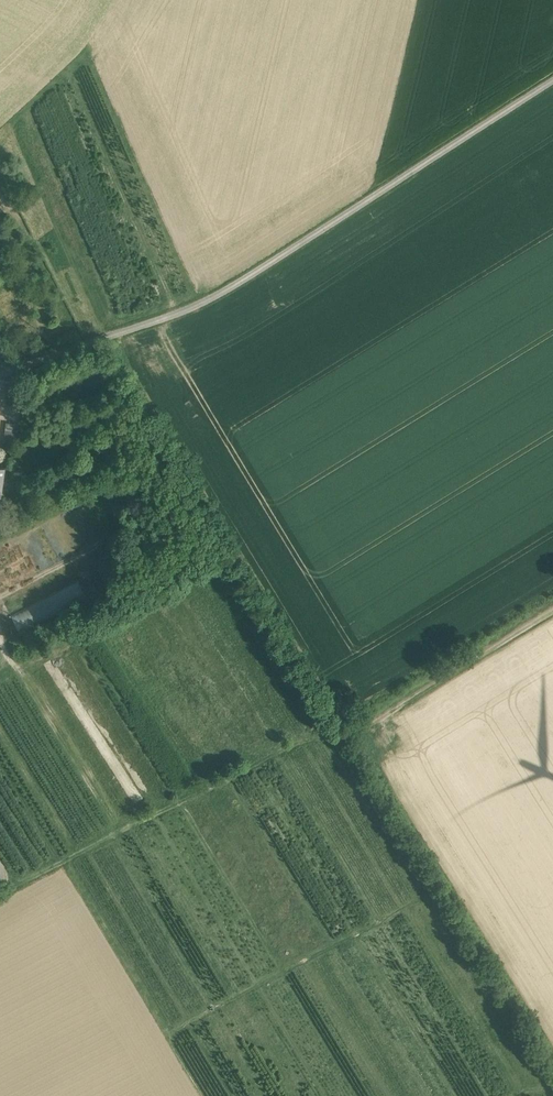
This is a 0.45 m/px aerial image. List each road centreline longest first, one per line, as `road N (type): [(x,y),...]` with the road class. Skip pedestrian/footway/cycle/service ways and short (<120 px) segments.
road 1 (unclassified): [(0,374),(202,305),(552,79)]
road 2 (track): [(552,612),(356,735),(302,734),(1,892)]

